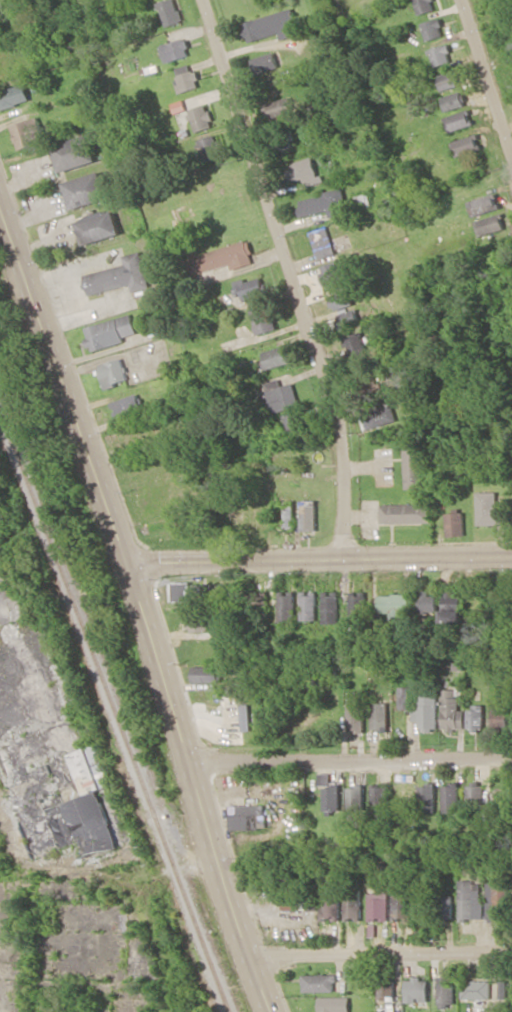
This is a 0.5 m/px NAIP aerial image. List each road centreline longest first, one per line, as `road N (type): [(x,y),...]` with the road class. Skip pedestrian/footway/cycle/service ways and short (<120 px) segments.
road 1 (tertiary): [(271,1011),(210,856),(153,652),(0,219)]
road 2 (residential): [(346,560),(341,441),(330,389),(202,0)]
road 3 (tertiary): [(511,556),(123,566)]
road 4 (residential): [(511,764),(187,768)]
road 5 (residential): [(511,954),(251,958)]
road 6 (residential): [(511,147),(466,0)]

